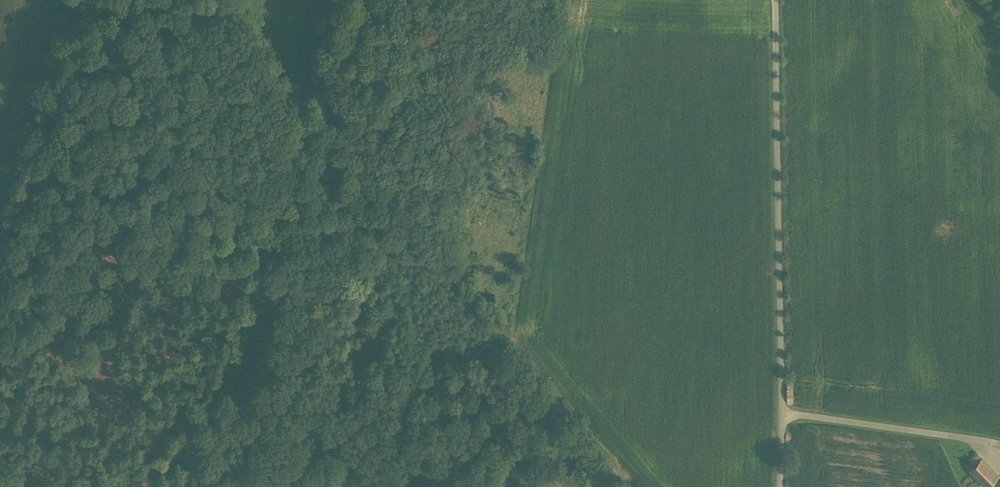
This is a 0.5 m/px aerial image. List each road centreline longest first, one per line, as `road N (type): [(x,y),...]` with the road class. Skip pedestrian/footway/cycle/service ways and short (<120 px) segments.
road 1 (track): [(637,486),(226,0)]
road 2 (track): [(781,486),(775,0)]
road 3 (track): [(782,414),(999,448)]

